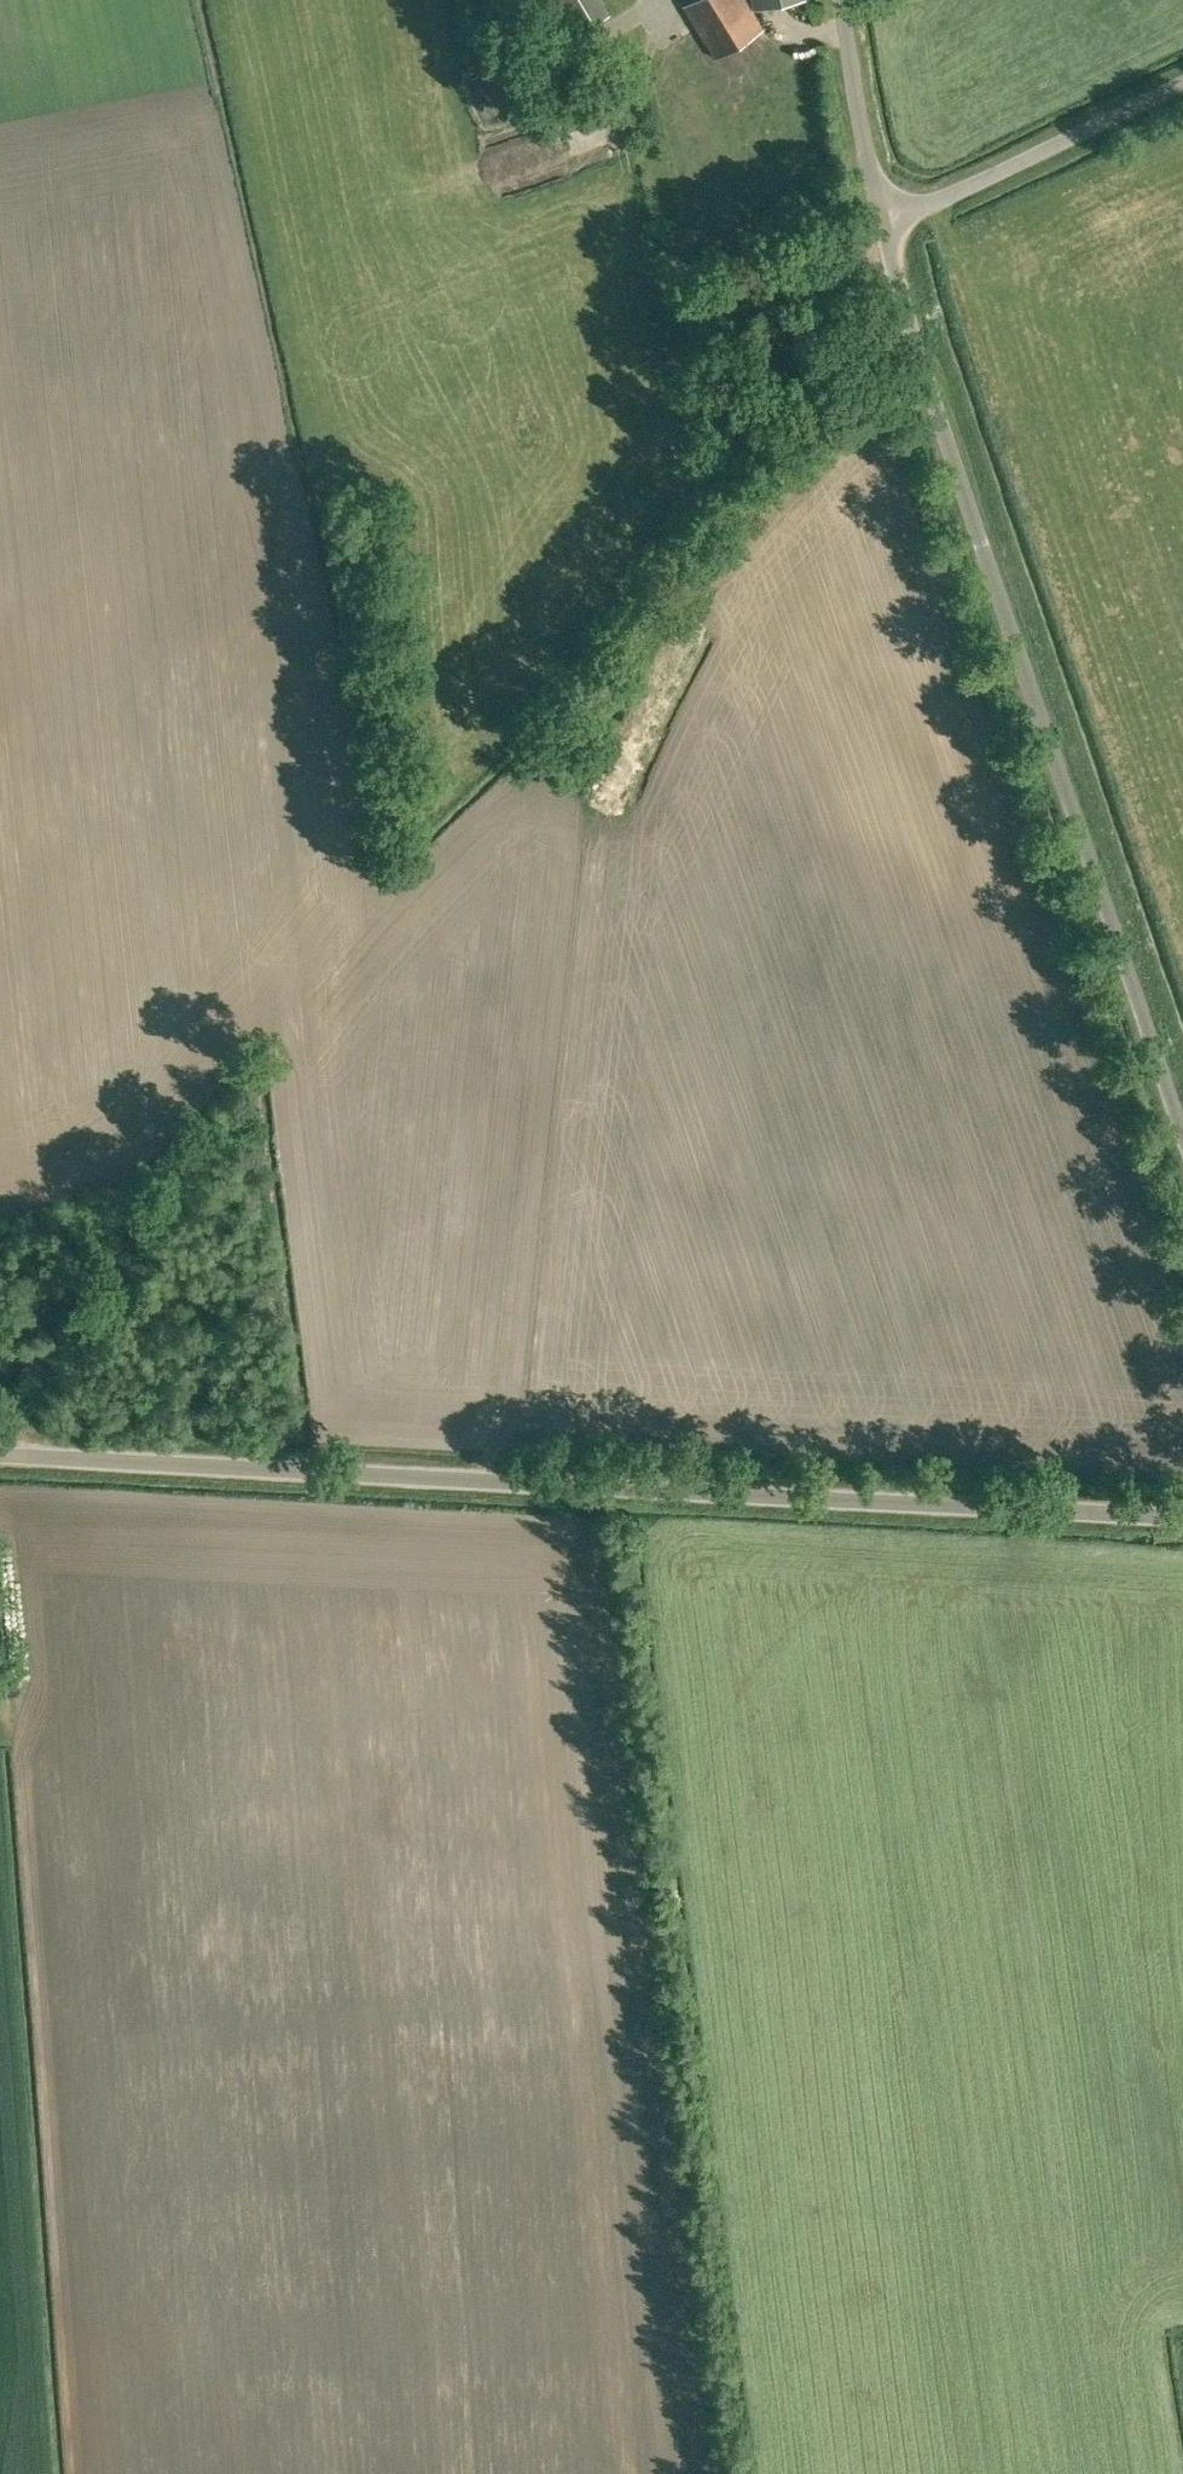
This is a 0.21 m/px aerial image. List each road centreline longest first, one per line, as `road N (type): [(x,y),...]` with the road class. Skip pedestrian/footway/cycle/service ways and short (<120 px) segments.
road 1 (unclassified): [(1182,1522),(0,1455)]
road 2 (unclassified): [(1182,1142),(890,268),(899,203)]
road 3 (unclassified): [(1182,78),(950,190),(899,203)]
road 4 (unclassified): [(899,203),(859,132),(839,0)]

